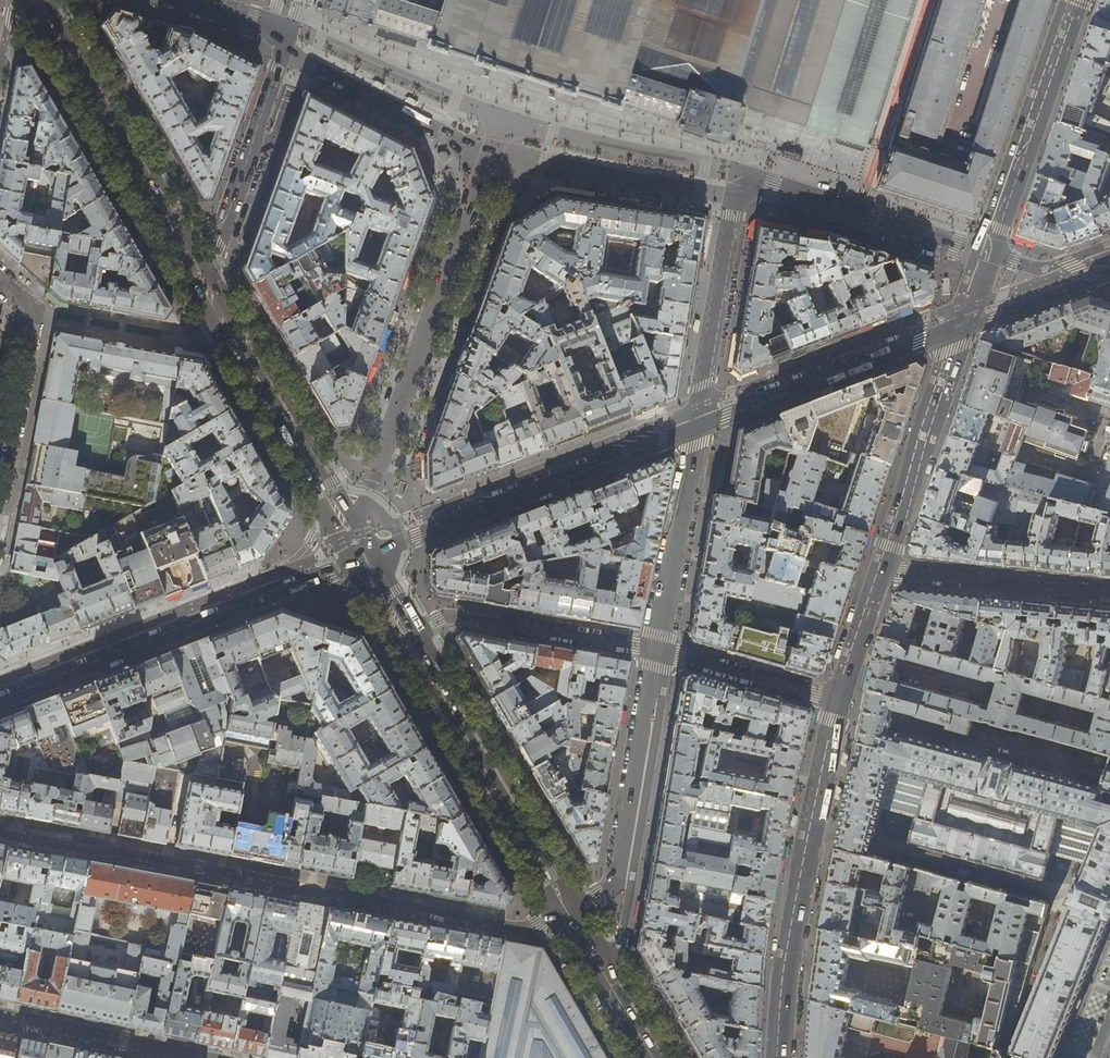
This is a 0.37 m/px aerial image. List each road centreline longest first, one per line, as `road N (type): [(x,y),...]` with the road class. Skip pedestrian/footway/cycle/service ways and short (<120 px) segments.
road 1 (residential): [(570,915),(540,931),(119,851)]
road 2 (secondary): [(0,696),(363,556)]
road 3 (residential): [(778,1057),(784,969),(837,701)]
road 4 (secondary): [(363,556),(699,428)]
road 5 (residential): [(962,327),(1077,0)]
road 6 (primary): [(204,284),(42,0)]
road 7 (primary): [(570,915),(408,637)]
road 8 (primary): [(363,556),(204,284)]
road 9 (residential): [(657,650),(617,881),(570,915)]
road 10 (secondary): [(699,428),(962,327)]
road 11 (residential): [(880,571),(962,327)]
road 12 (residential): [(408,637),(451,615),(657,650)]
road 13 (residential): [(1109,594),(880,571)]
road 14 (residential): [(699,428),(657,650)]
road 15 (residential): [(217,255),(282,53)]
road 16 (residential): [(190,1057),(0,1018)]
road 17 (residential): [(657,650),(837,701)]
road 18 (primary): [(653,1057),(570,915)]
road 19 (secondary): [(962,327),(1109,269)]
road 20 (residential): [(837,701),(880,571)]
road 21 (residential): [(282,53),(165,0)]
road 22 (unclassified): [(119,851),(0,833)]

